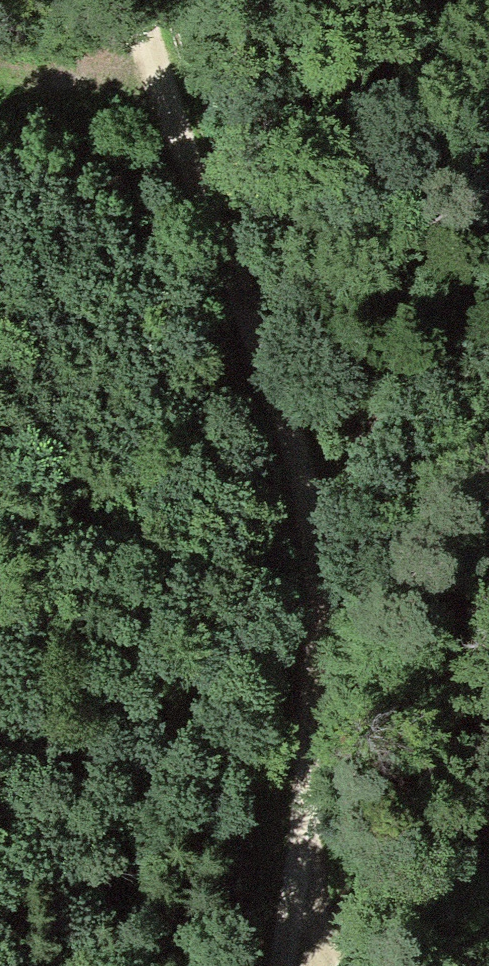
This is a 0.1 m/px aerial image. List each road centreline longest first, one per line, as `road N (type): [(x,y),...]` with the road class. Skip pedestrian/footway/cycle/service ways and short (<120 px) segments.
road 1 (track): [(140,0),(157,73),(306,502),(315,558),(296,769),(303,849),(286,965)]
road 2 (track): [(0,59),(21,68),(157,73)]
road 3 (track): [(303,849),(335,965)]

